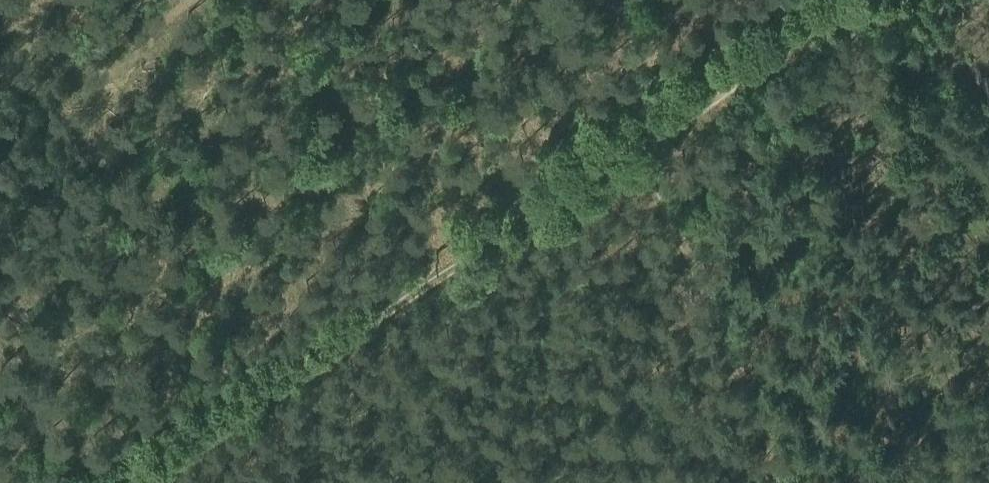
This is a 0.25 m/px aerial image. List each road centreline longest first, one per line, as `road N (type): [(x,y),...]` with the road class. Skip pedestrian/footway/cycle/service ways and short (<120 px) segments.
road 1 (track): [(123,482),(851,0)]
road 2 (track): [(622,153),(775,482)]
road 3 (track): [(0,78),(122,0)]
road 4 (track): [(595,0),(656,130)]

